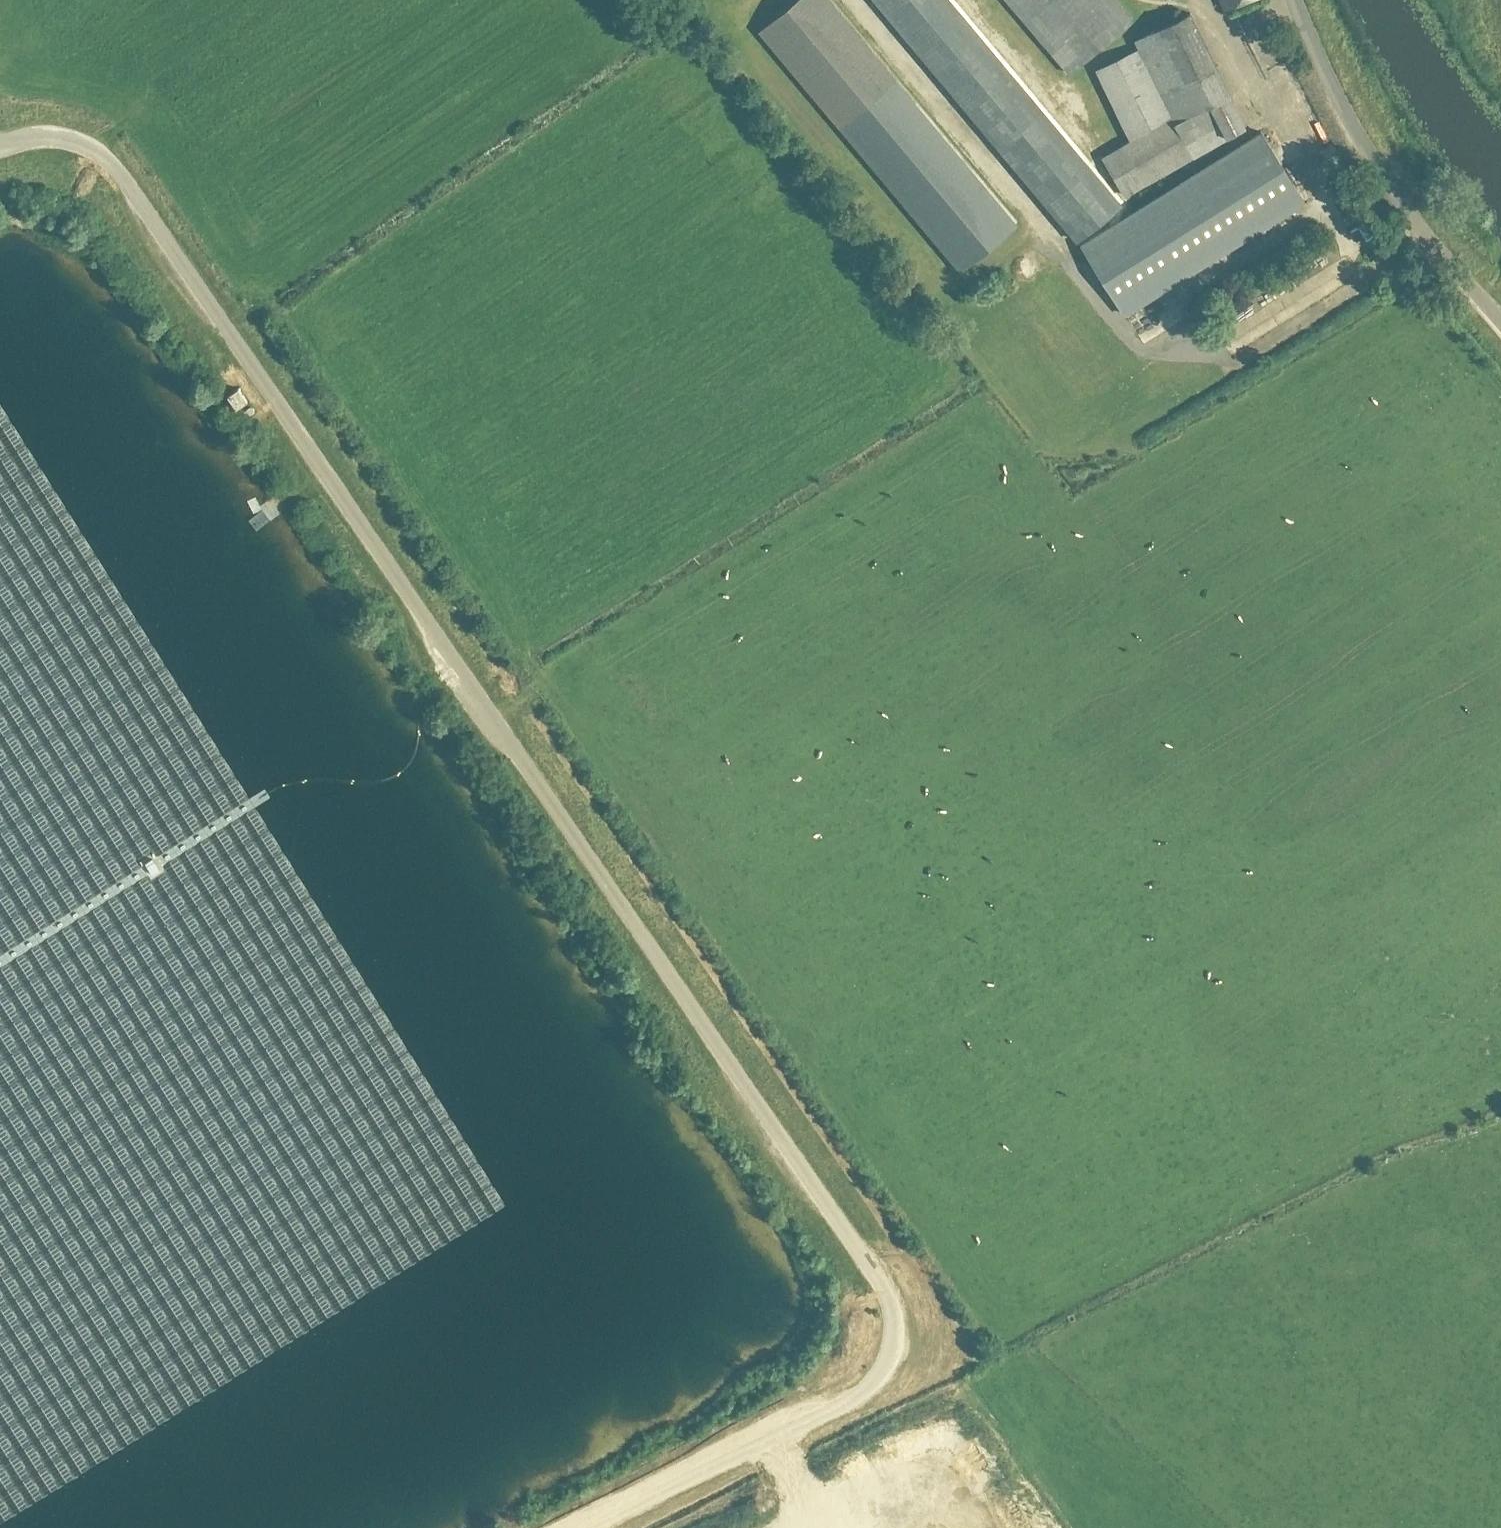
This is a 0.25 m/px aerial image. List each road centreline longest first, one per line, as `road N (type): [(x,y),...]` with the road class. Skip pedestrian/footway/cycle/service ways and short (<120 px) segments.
road 1 (unclassified): [(1500,319),(1421,232),(1350,128),(1297,0)]

